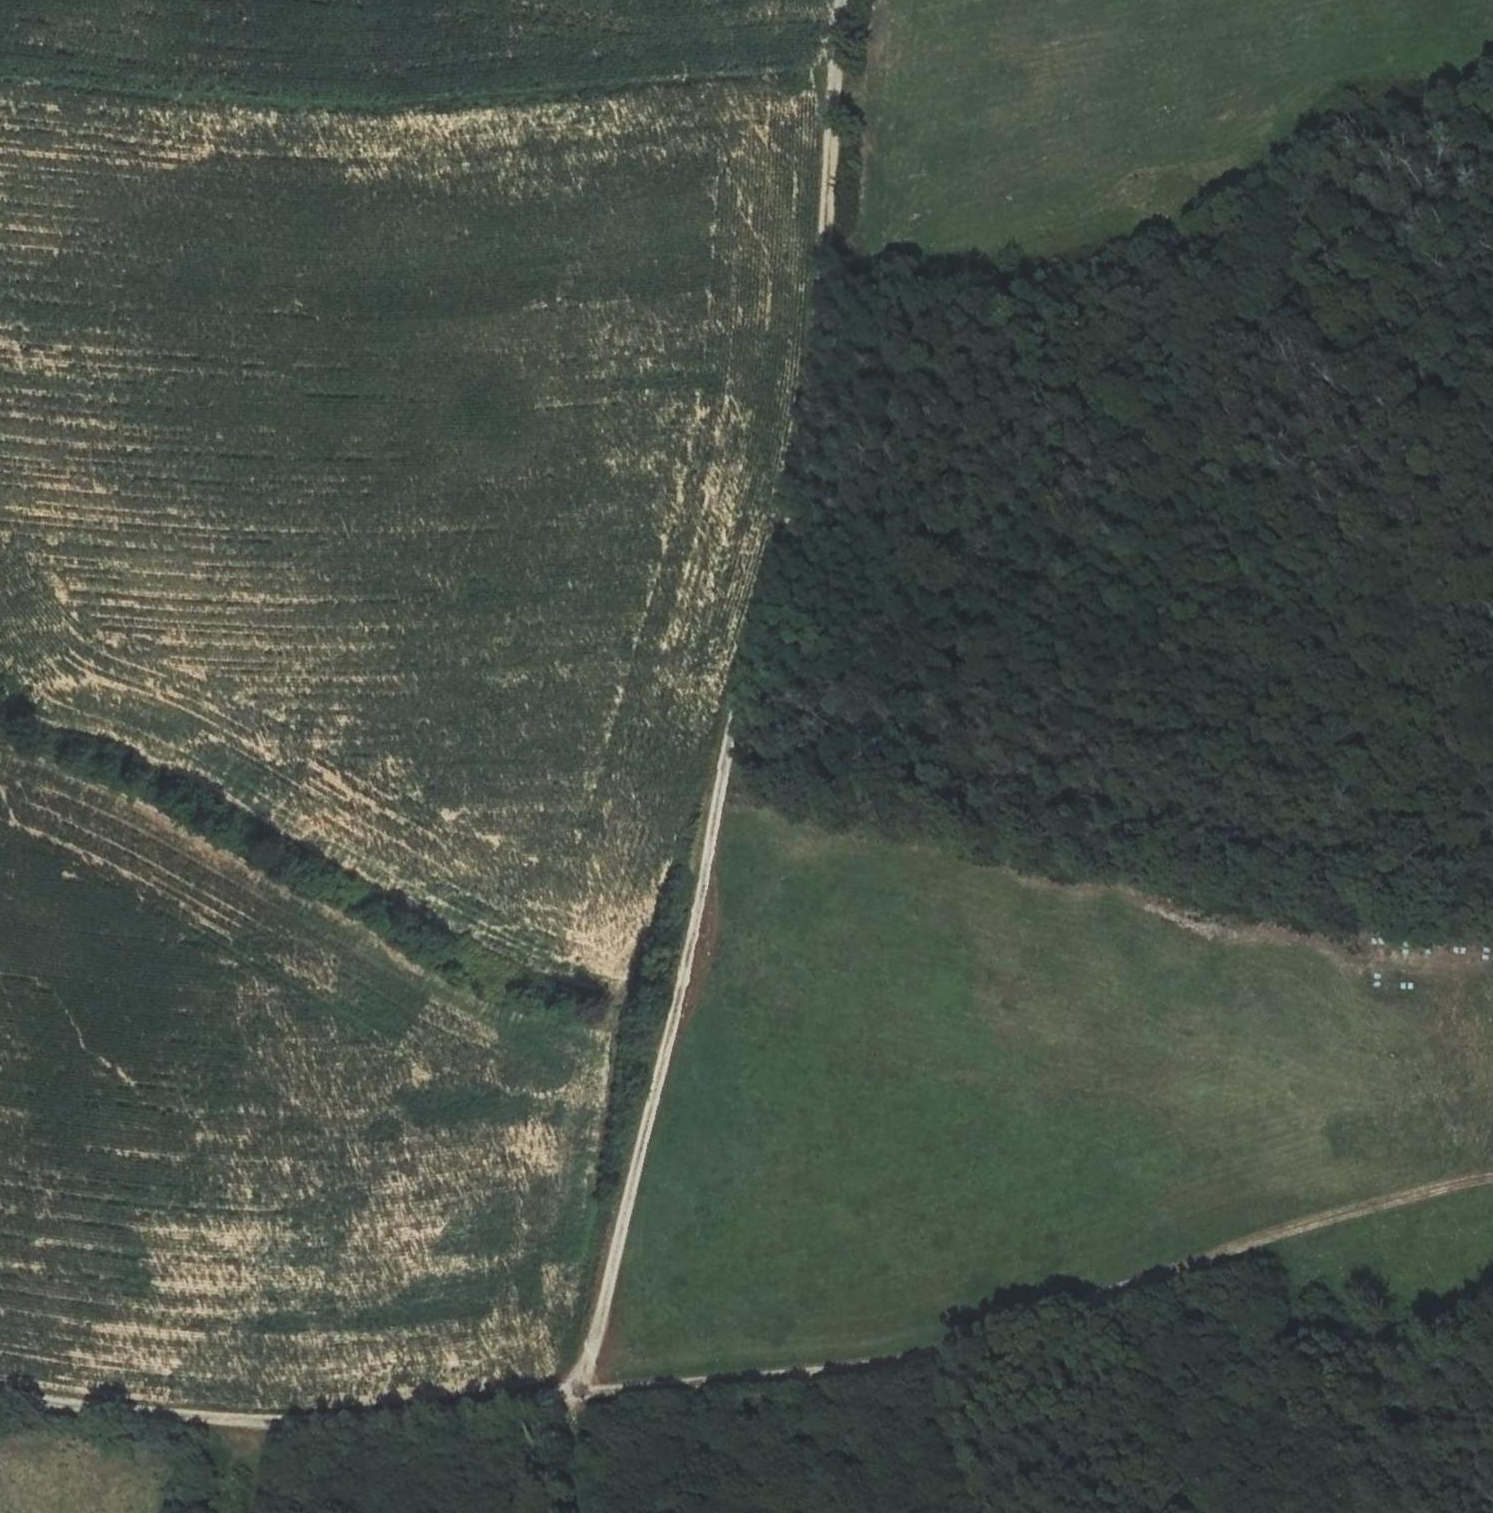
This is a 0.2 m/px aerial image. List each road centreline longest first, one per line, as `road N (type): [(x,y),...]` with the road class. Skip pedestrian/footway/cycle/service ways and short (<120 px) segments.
road 1 (track): [(574,1395),(597,1333),(679,1000),(752,656),(803,488),(845,0)]
road 2 (track): [(574,1395),(896,1363),(1339,1215),(1492,1175)]
road 3 (track): [(0,1395),(259,1424),(574,1395)]

